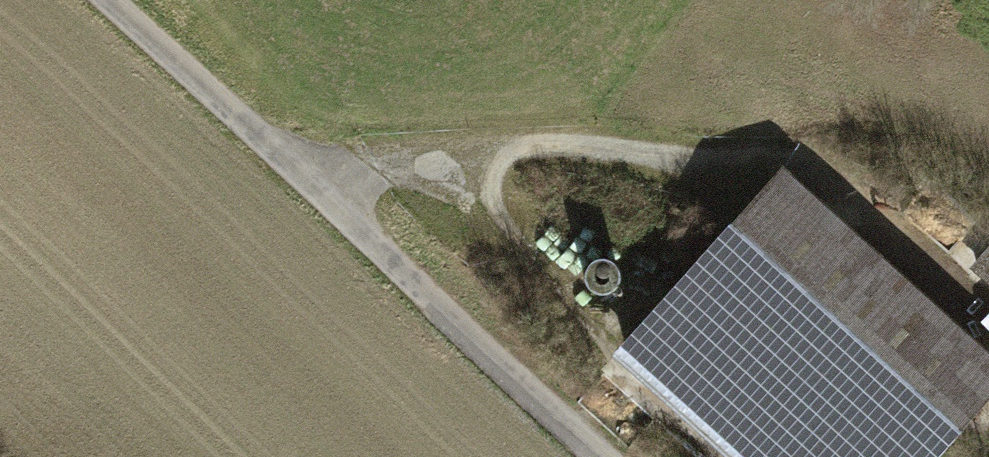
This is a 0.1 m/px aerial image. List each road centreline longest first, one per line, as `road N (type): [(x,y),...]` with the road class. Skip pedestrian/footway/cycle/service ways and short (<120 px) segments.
road 1 (track): [(988,326),(811,166),(749,154),(294,166)]
road 2 (track): [(616,456),(106,0)]

